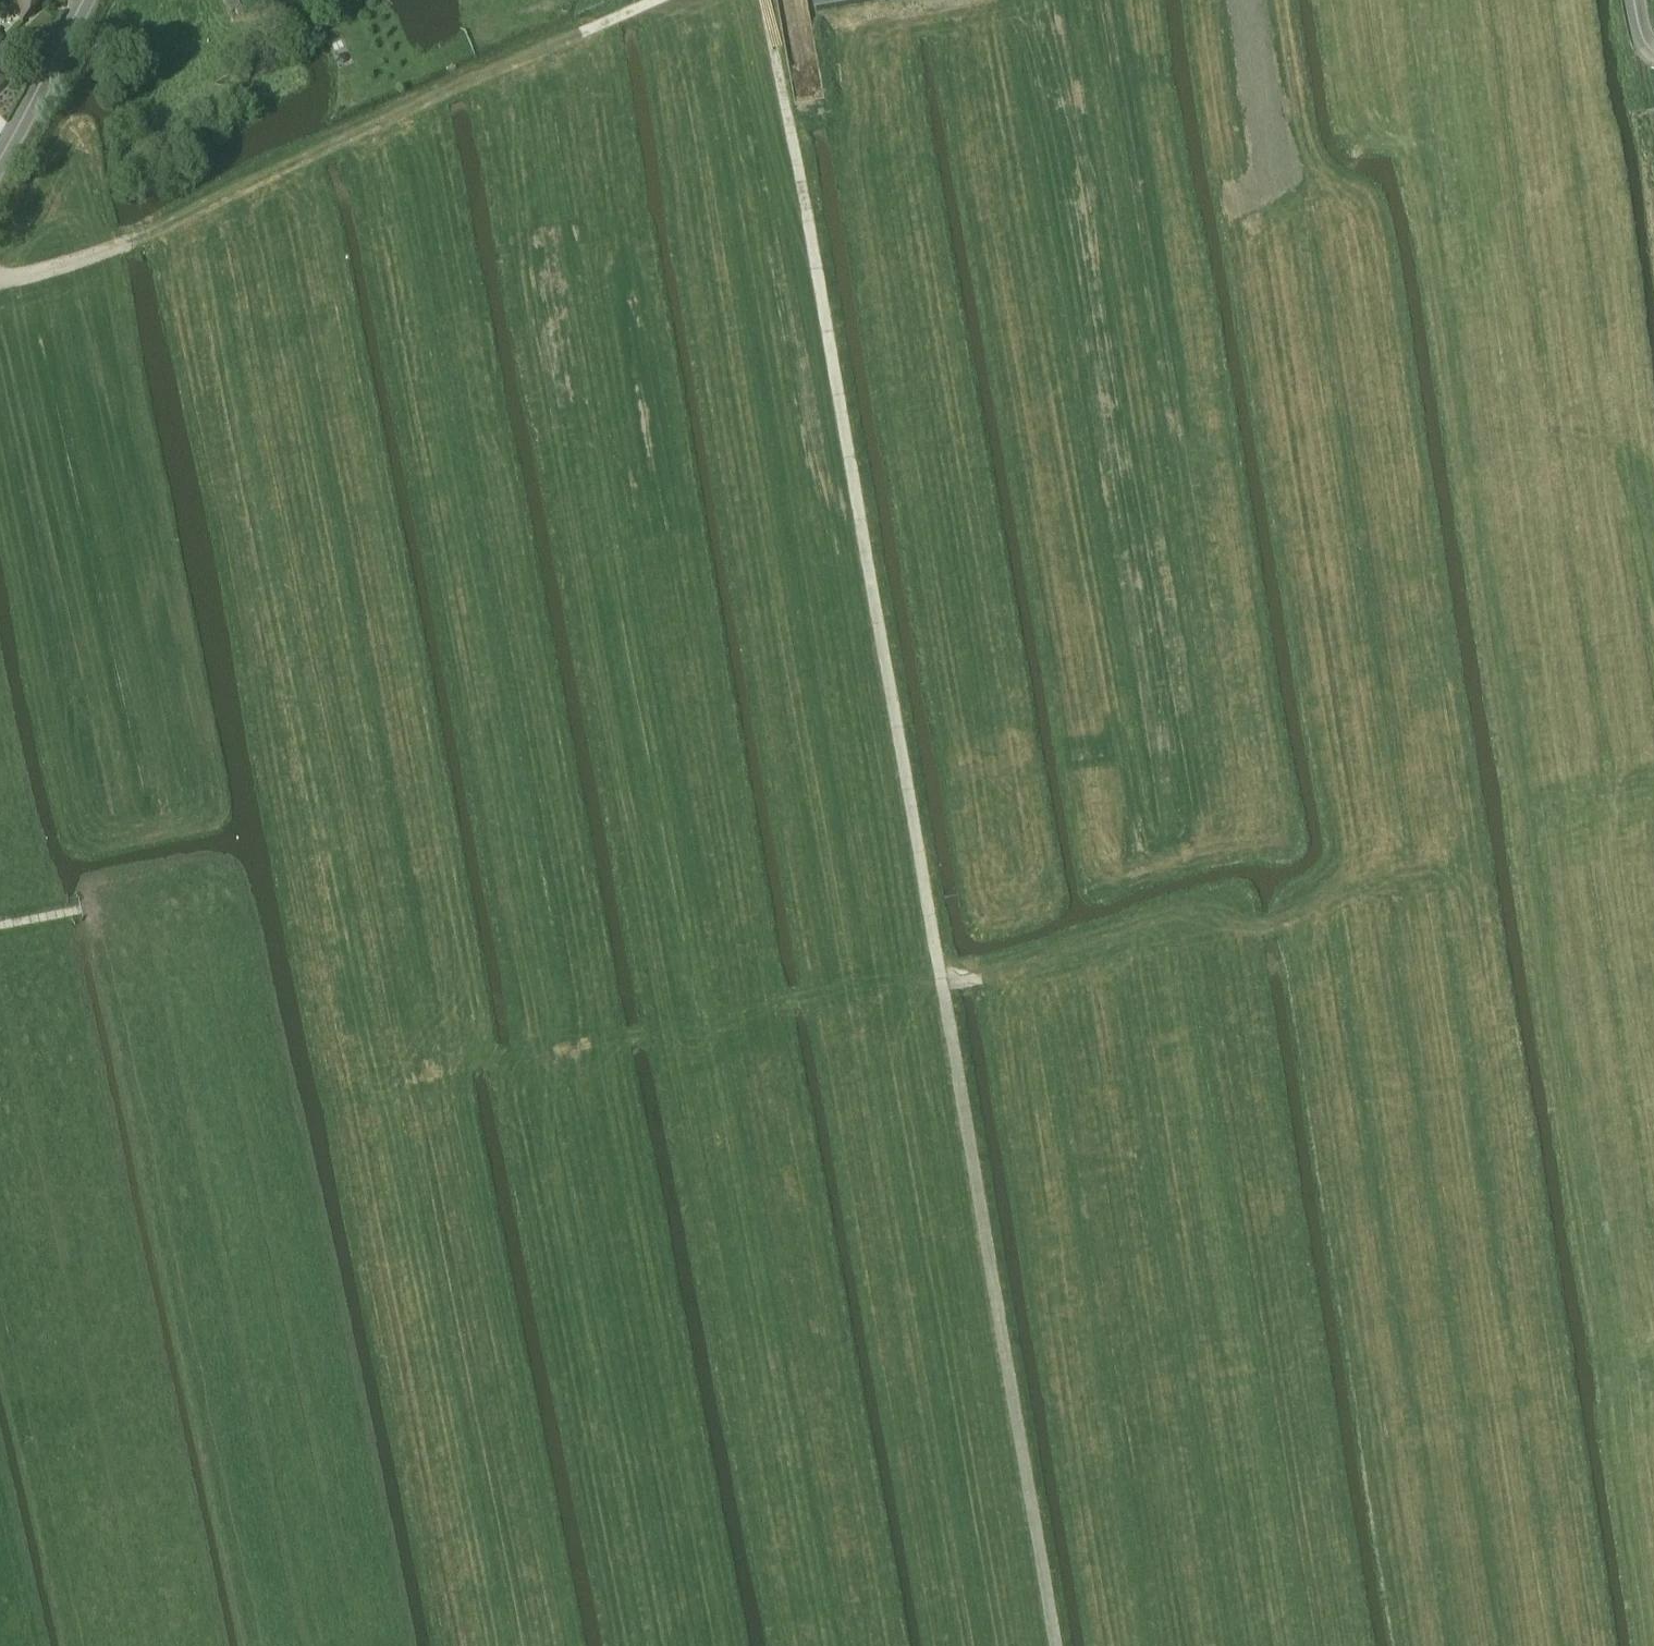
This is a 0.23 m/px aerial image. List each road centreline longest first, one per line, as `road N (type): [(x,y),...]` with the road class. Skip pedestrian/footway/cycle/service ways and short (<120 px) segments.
road 1 (track): [(1056,1645),(767,0)]
road 2 (tertiary): [(0,160),(87,0)]

